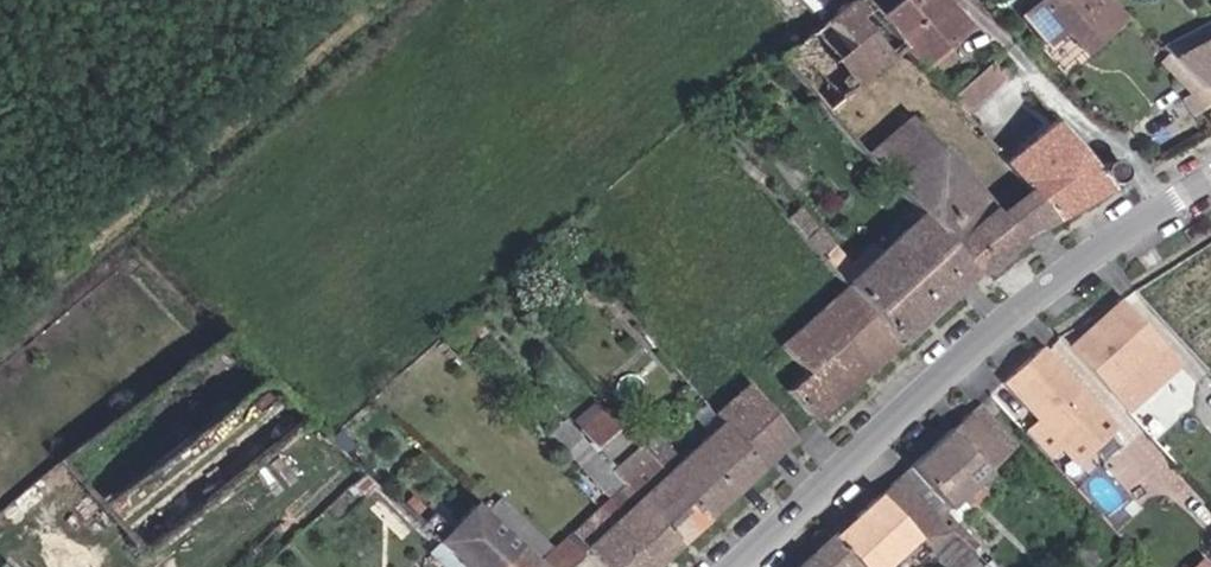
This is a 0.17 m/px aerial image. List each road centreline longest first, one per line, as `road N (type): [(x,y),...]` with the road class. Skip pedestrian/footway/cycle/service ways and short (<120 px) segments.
road 1 (residential): [(1210,183),(1109,247),(1002,335),(746,566)]

